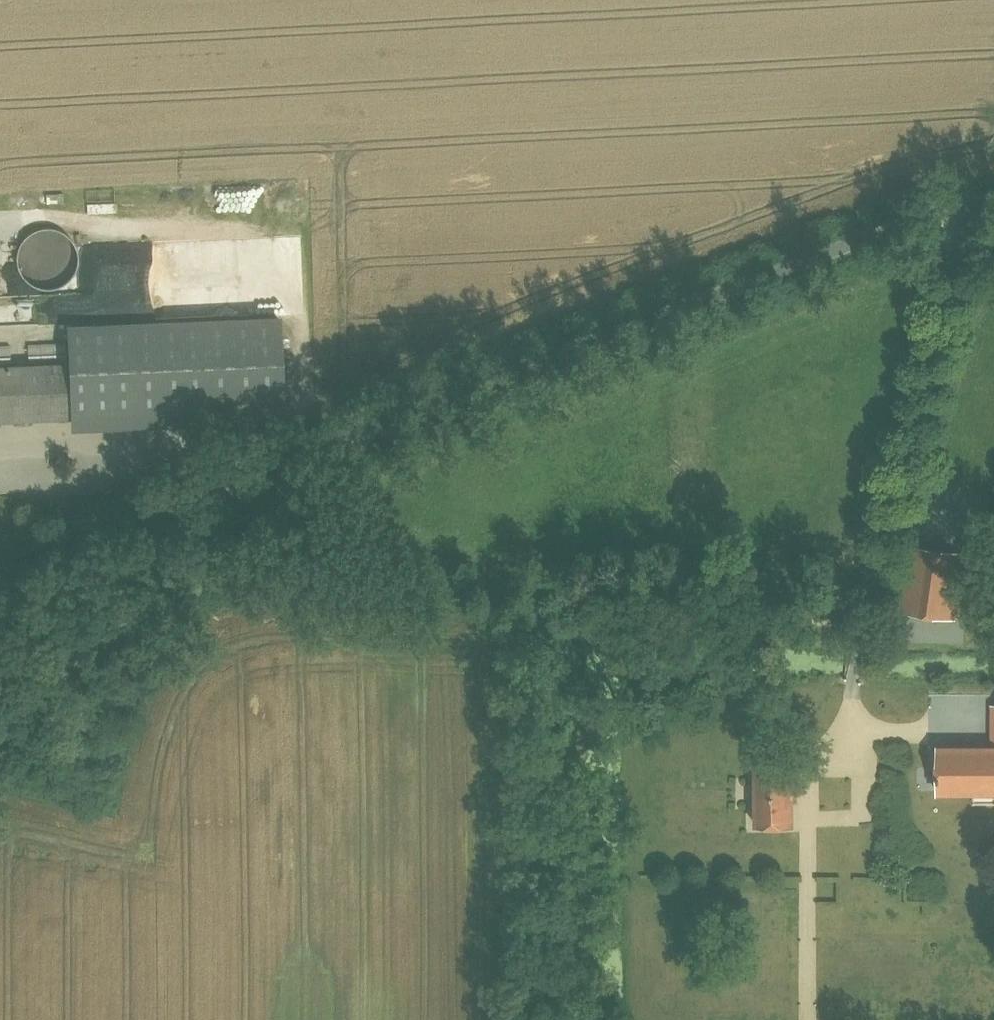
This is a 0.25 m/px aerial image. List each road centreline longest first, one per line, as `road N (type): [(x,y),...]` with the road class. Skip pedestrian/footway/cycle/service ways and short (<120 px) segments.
road 1 (residential): [(993,207),(958,213),(246,486),(99,647),(0,731)]

